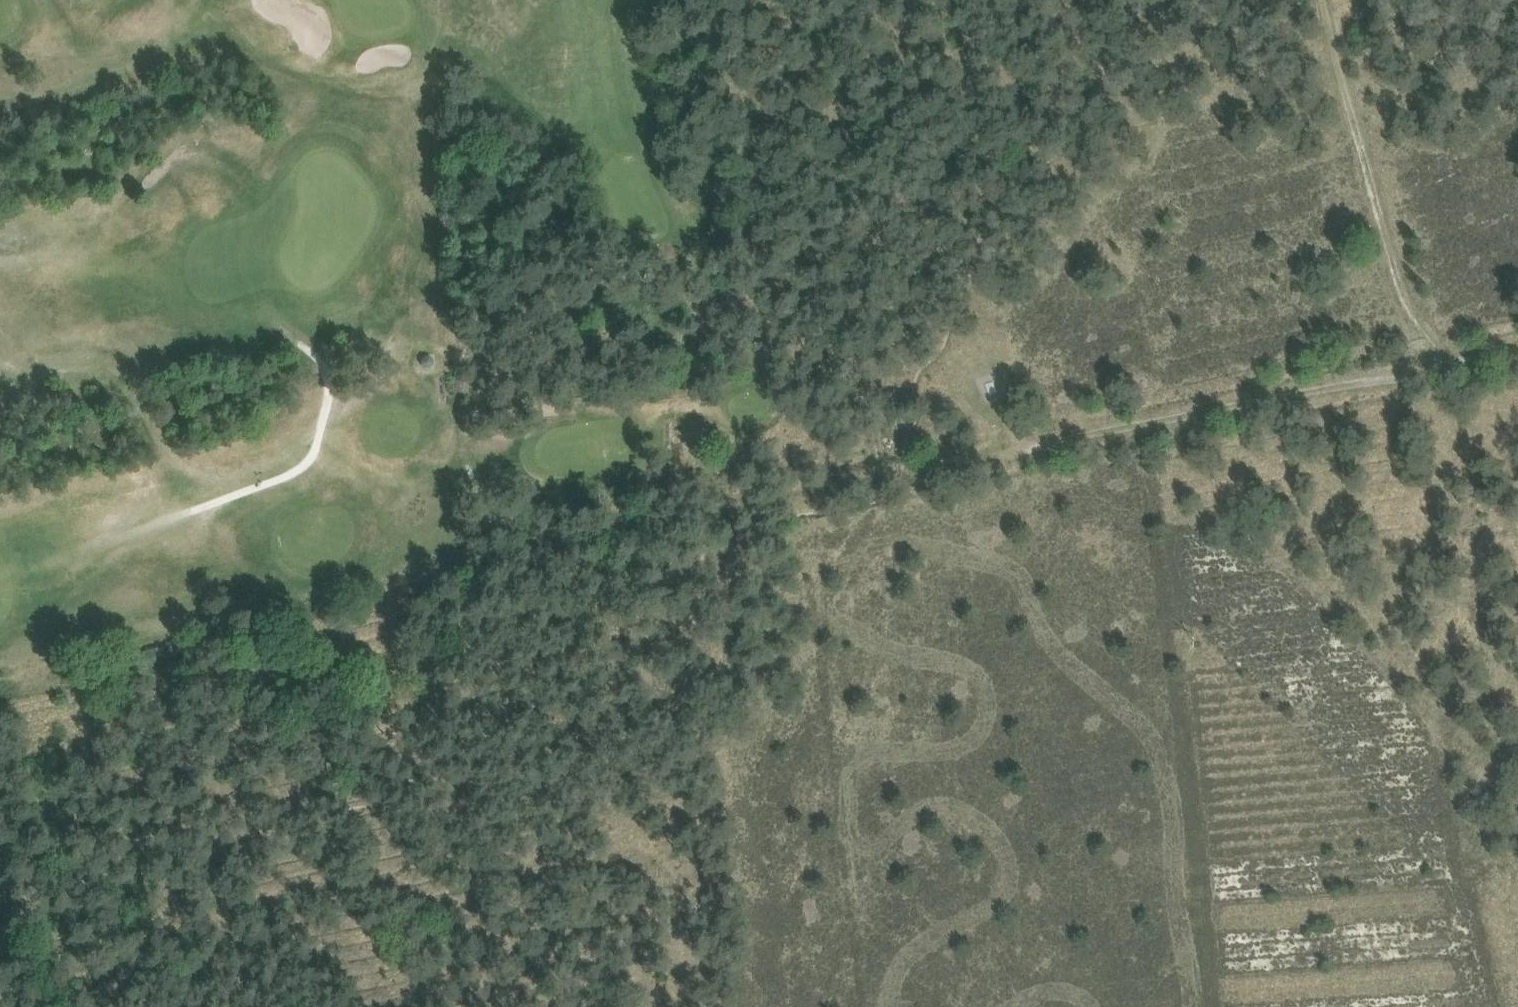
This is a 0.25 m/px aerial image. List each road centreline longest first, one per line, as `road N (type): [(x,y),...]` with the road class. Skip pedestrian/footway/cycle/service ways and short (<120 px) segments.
road 1 (track): [(1517,354),(899,487)]
road 2 (track): [(1426,375),(1326,0)]

